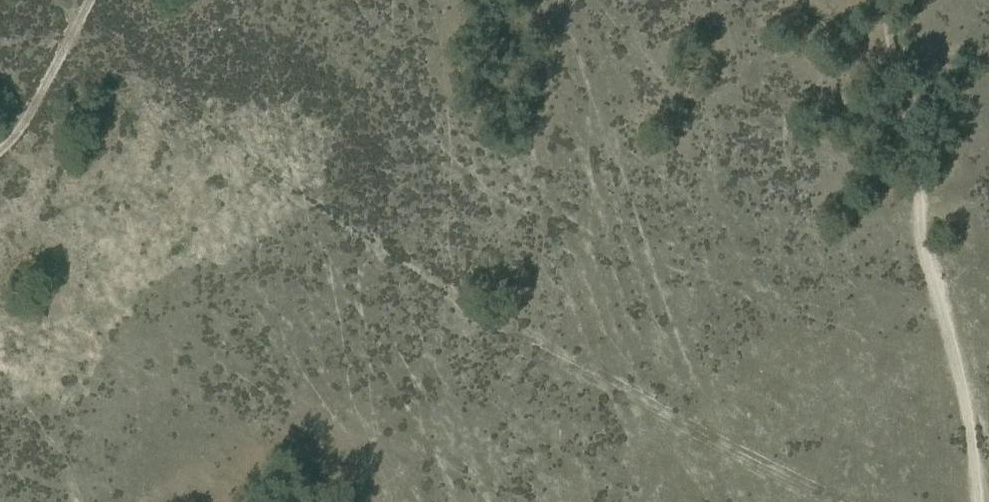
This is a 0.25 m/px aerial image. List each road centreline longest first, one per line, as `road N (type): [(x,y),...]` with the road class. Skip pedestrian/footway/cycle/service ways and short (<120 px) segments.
road 1 (track): [(80,15),(118,40),(228,147),(439,287),(463,312),(844,501)]
road 2 (track): [(881,0),(968,417),(978,501)]
road 3 (track): [(0,145),(26,117),(87,0)]

